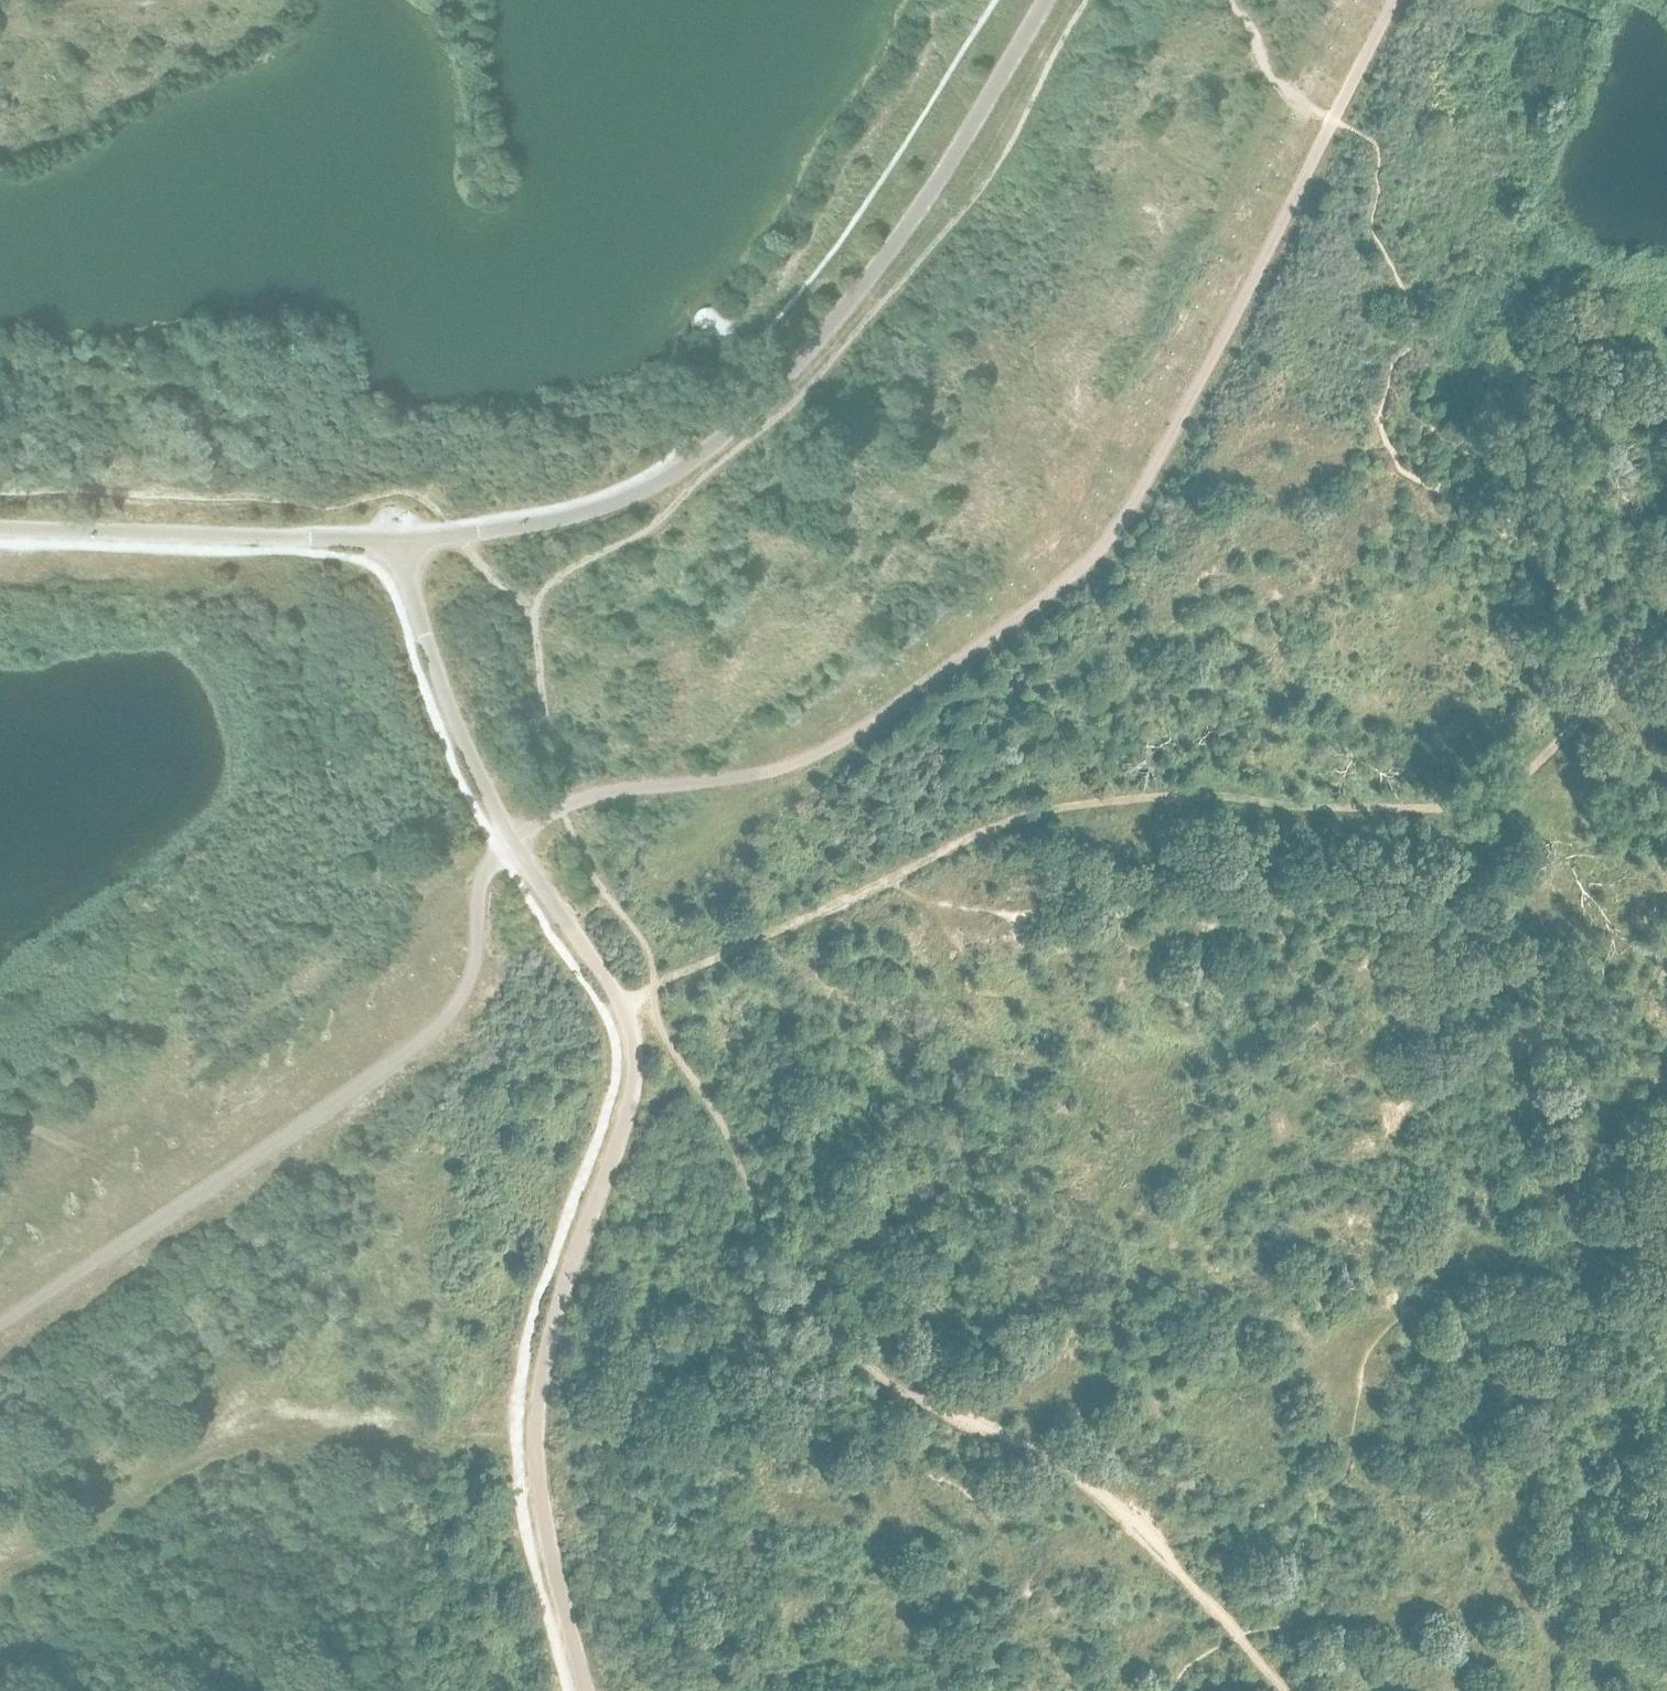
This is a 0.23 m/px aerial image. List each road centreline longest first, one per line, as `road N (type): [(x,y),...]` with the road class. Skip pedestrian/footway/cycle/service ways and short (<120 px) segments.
road 1 (track): [(0,1325),(322,1114),(448,1017),(472,976),(478,897),(499,845),(590,796),(757,772),(824,750),(1100,552),(1172,439),(1394,0)]
road 2 (track): [(606,1015),(1037,812),(1181,794),(1309,808),(1444,804),(1498,794),(1528,774),(1624,658)]
road 3 (track): [(0,1577),(179,1470),(272,1433),(366,1425),(536,1440)]

